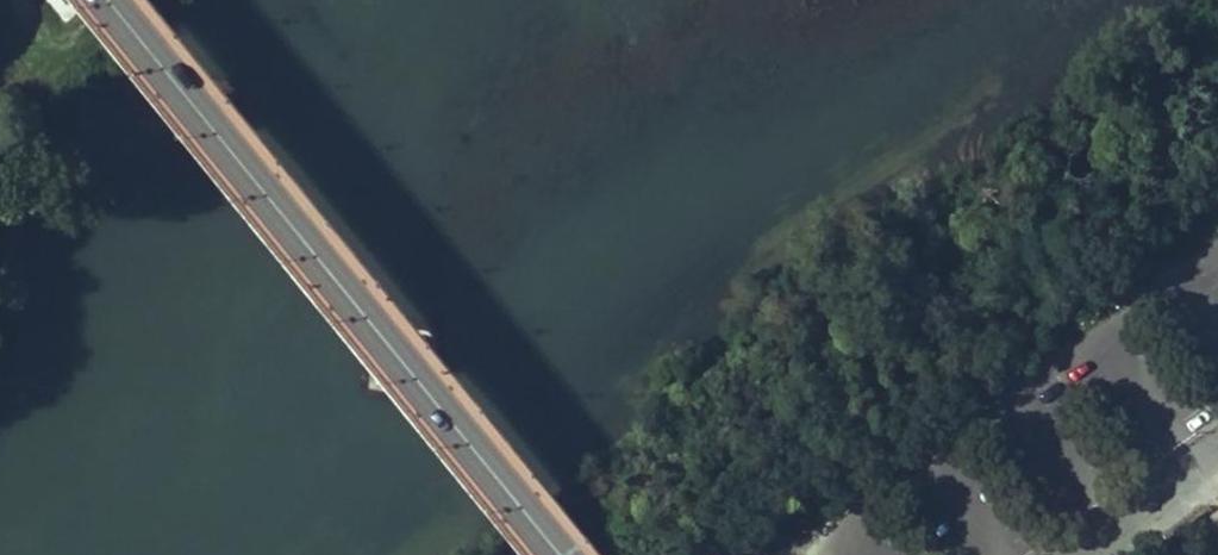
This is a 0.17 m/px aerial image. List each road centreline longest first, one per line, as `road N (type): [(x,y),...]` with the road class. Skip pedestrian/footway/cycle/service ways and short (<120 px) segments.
road 1 (secondary): [(108,0),(560,554)]
road 2 (residential): [(1058,554),(1217,440)]

